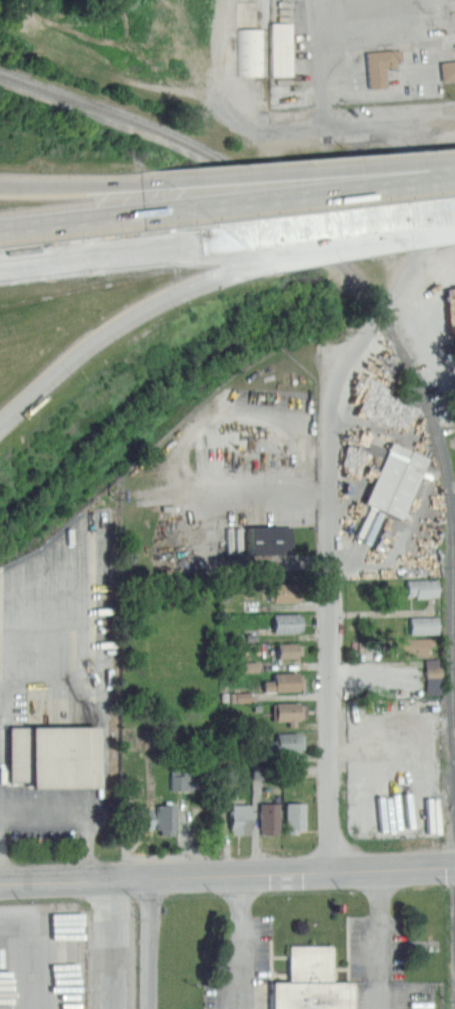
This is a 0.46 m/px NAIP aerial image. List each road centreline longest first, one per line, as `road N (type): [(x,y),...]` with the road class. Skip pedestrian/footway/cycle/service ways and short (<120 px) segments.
road 1 (residential): [(330,379),(327,867)]
road 2 (secondary): [(454,863),(0,880)]
road 3 (motorway): [(0,419),(116,323),(179,289),(257,263)]
road 4 (motorway): [(454,172),(168,183)]
road 5 (motorway): [(454,177),(196,208)]
road 6 (motorway): [(0,266),(233,239)]
road 7 (motorway): [(233,239),(454,213)]
road 8 (motorway): [(257,263),(454,221)]
road 9 (motorway): [(196,208),(0,229)]
road 10 (motorway): [(168,183),(0,188)]

